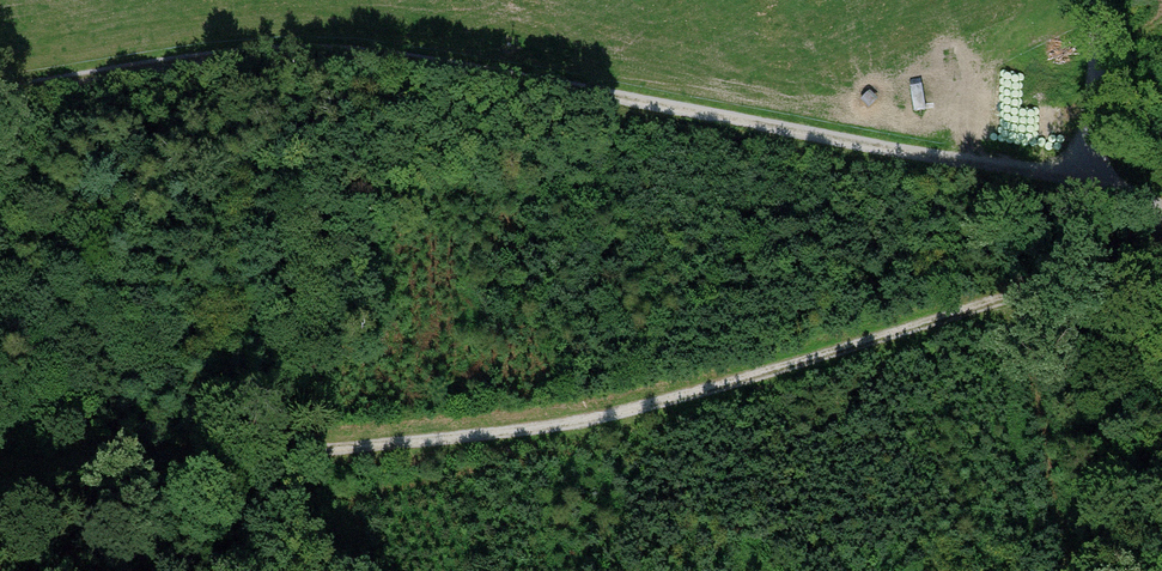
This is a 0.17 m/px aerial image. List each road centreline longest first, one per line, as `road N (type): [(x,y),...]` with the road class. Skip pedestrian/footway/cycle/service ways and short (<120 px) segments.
road 1 (track): [(1161,239),(1092,286),(613,429),(0,487)]
road 2 (track): [(0,99),(261,56),(373,57),(1096,179),(1161,213)]
road 3 (track): [(1096,179),(1104,0)]

